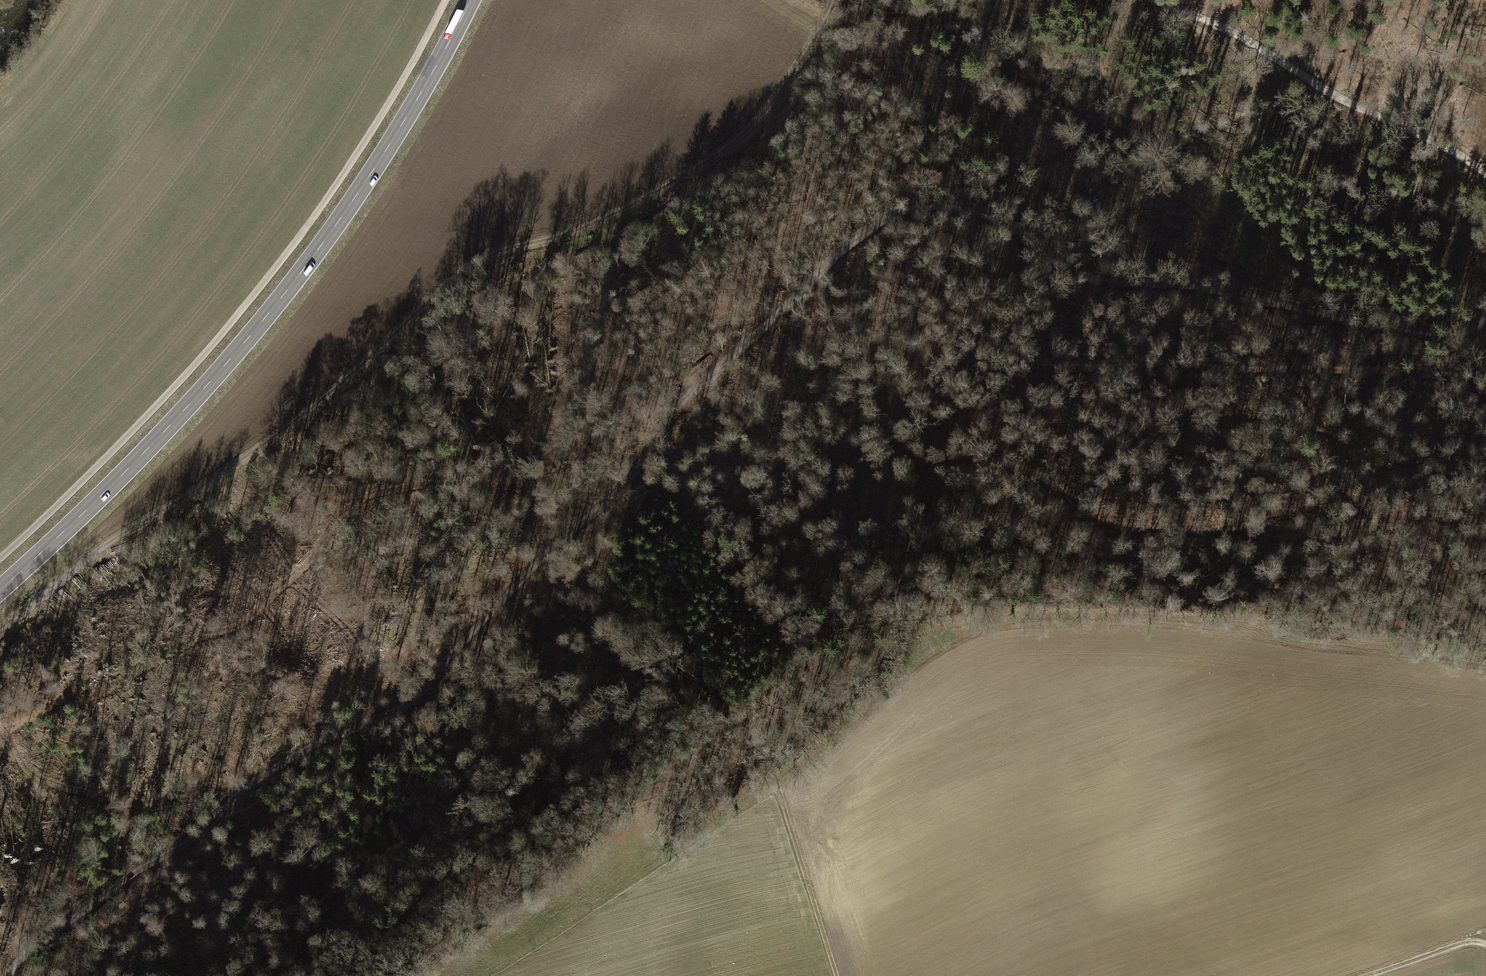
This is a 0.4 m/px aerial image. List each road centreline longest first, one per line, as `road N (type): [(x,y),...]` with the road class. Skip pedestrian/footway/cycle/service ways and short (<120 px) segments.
road 1 (track): [(1485,315),(1468,333),(1388,329),(1171,278),(1097,279),(1067,270),(999,221),(934,205),(887,213),(672,410),(623,489),(543,553),(462,637),(437,682),(402,711),(328,737),(269,771),(211,826),(25,949),(3,975)]
road 2 (track): [(1485,348),(1430,370),(1062,367),(964,378),(911,390),(885,423),(895,443),(922,455),(986,459),(1033,474),(1103,524),(1146,532),(1485,521)]
road 3 (track): [(838,0),(807,74),(764,125),(692,179),(480,282),(0,658)]
road 4 (primary): [(468,0),(445,53),(318,262),(158,437),(0,589)]
road 5 (track): [(1167,0),(1239,31),(1309,81),(1485,176)]
road 6 (track): [(842,975),(790,793)]
road 7 (track): [(1485,943),(1460,944),(1367,975)]

